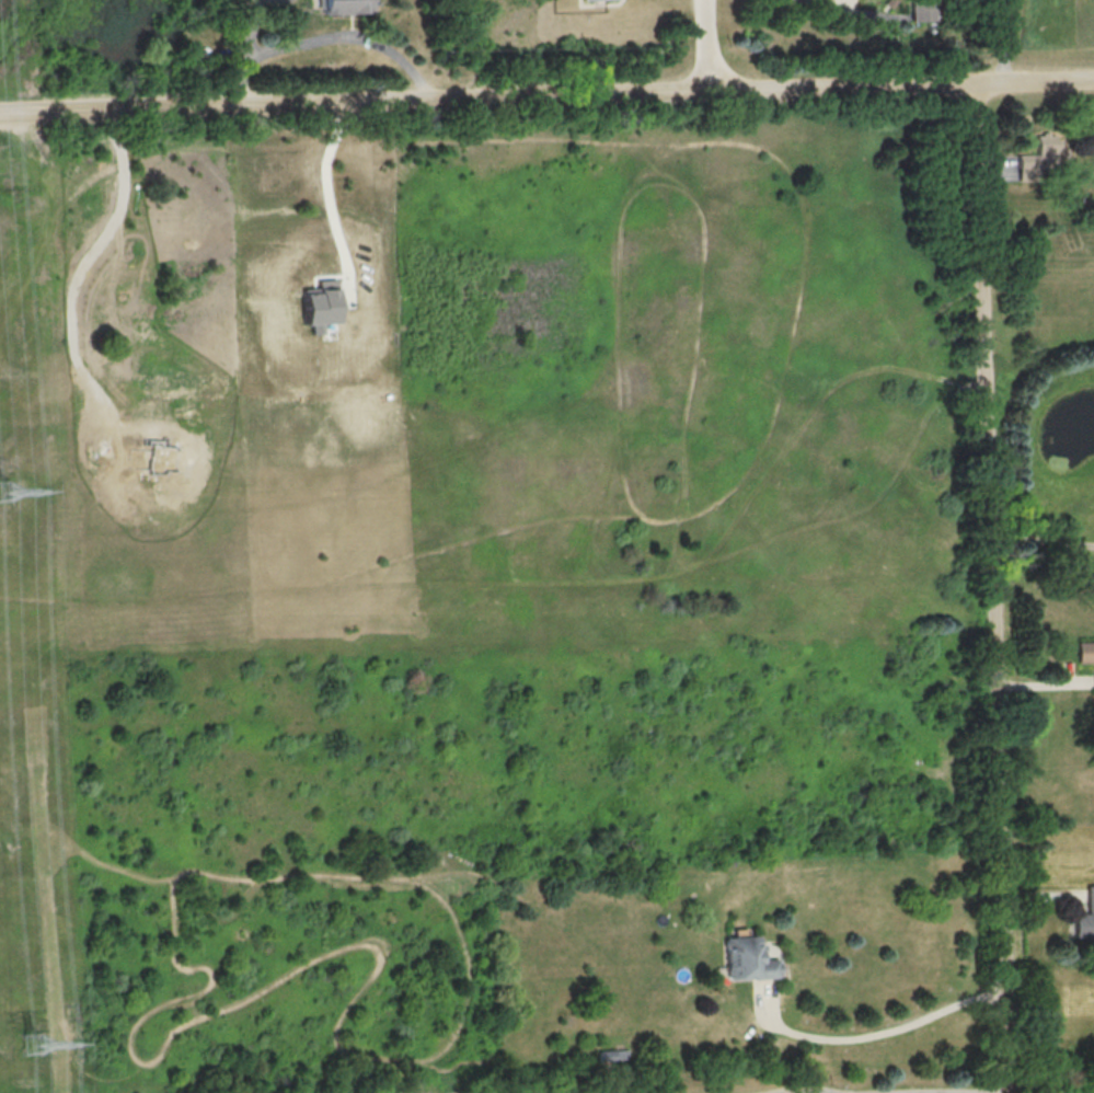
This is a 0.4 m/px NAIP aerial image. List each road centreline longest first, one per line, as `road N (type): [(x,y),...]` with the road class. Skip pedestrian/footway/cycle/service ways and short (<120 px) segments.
road 1 (tertiary): [(0,115),(1093,83)]
road 2 (residential): [(972,85),(1003,1092)]

